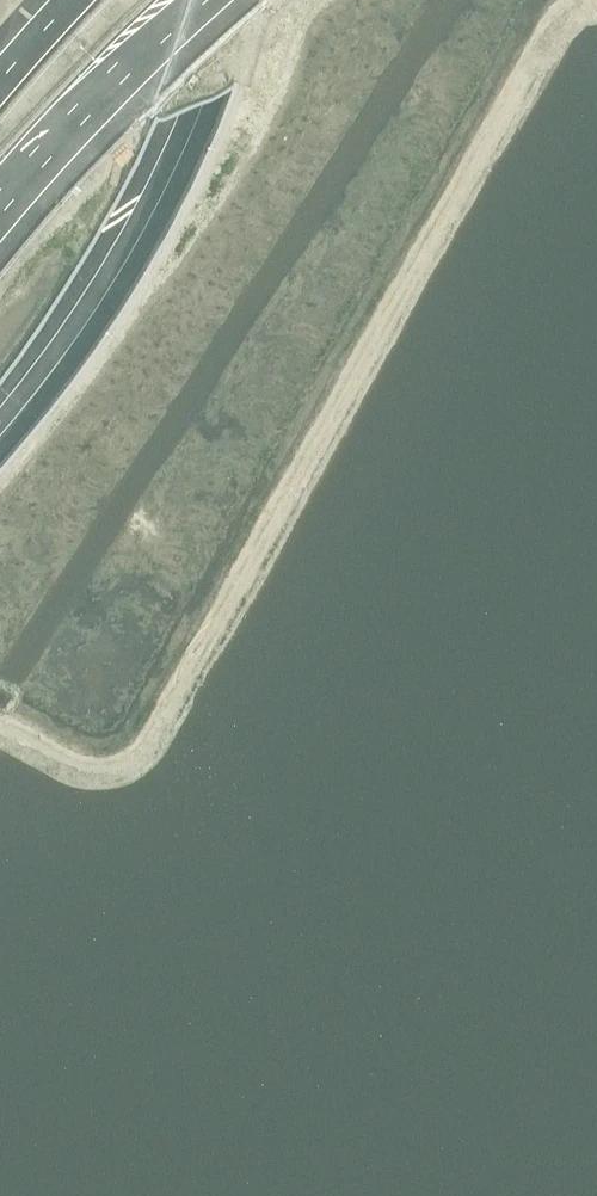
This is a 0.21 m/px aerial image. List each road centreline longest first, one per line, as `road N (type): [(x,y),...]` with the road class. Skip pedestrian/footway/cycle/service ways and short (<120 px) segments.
road 1 (motorway): [(0,423),(69,335),(141,216),(190,109),(224,0)]
road 2 (motorway): [(0,202),(99,95),(209,0)]

